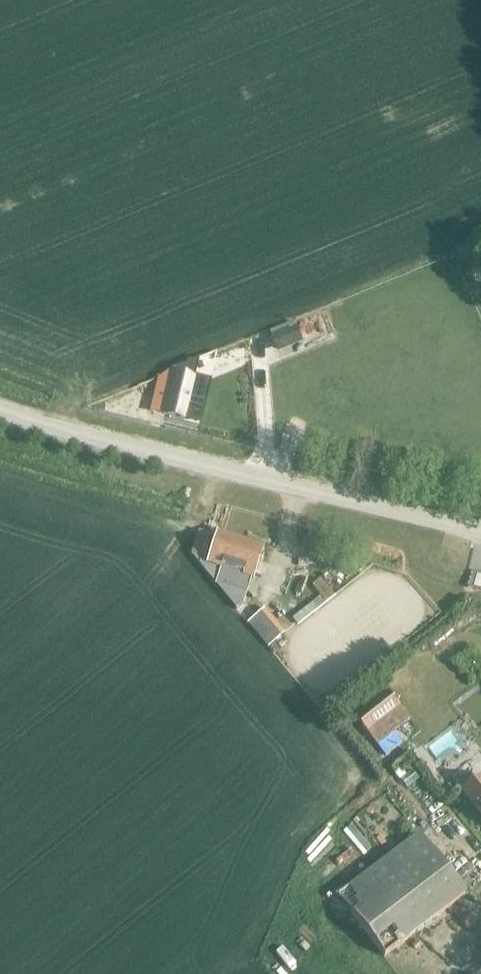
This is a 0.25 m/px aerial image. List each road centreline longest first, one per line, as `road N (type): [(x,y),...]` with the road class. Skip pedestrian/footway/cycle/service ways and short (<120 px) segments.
road 1 (unclassified): [(0,410),(480,531)]

